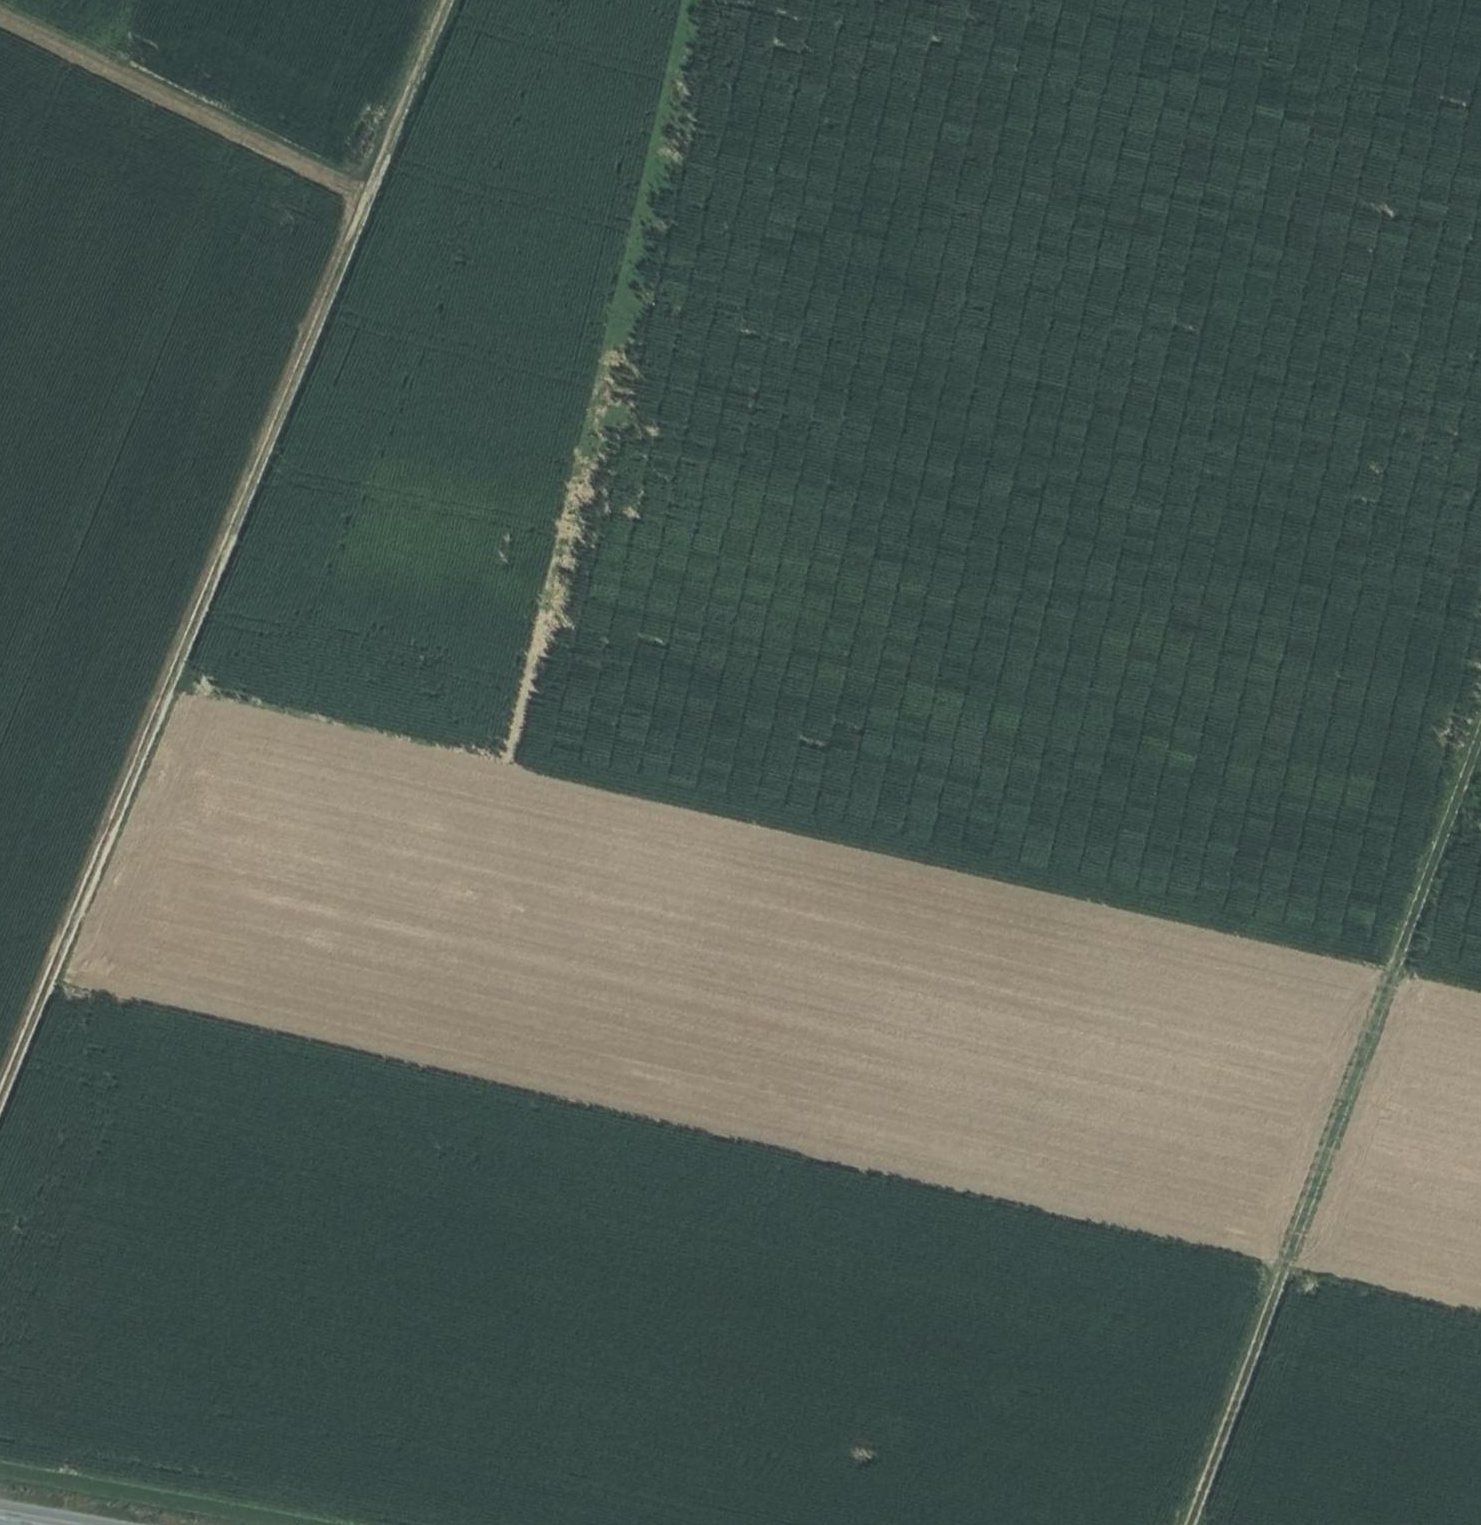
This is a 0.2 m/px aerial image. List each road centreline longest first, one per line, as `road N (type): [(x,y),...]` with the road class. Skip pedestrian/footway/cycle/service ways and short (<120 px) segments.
road 1 (track): [(0,1107),(447,0)]
road 2 (track): [(1187,1524),(1480,734)]
road 3 (track): [(368,196),(0,17)]

